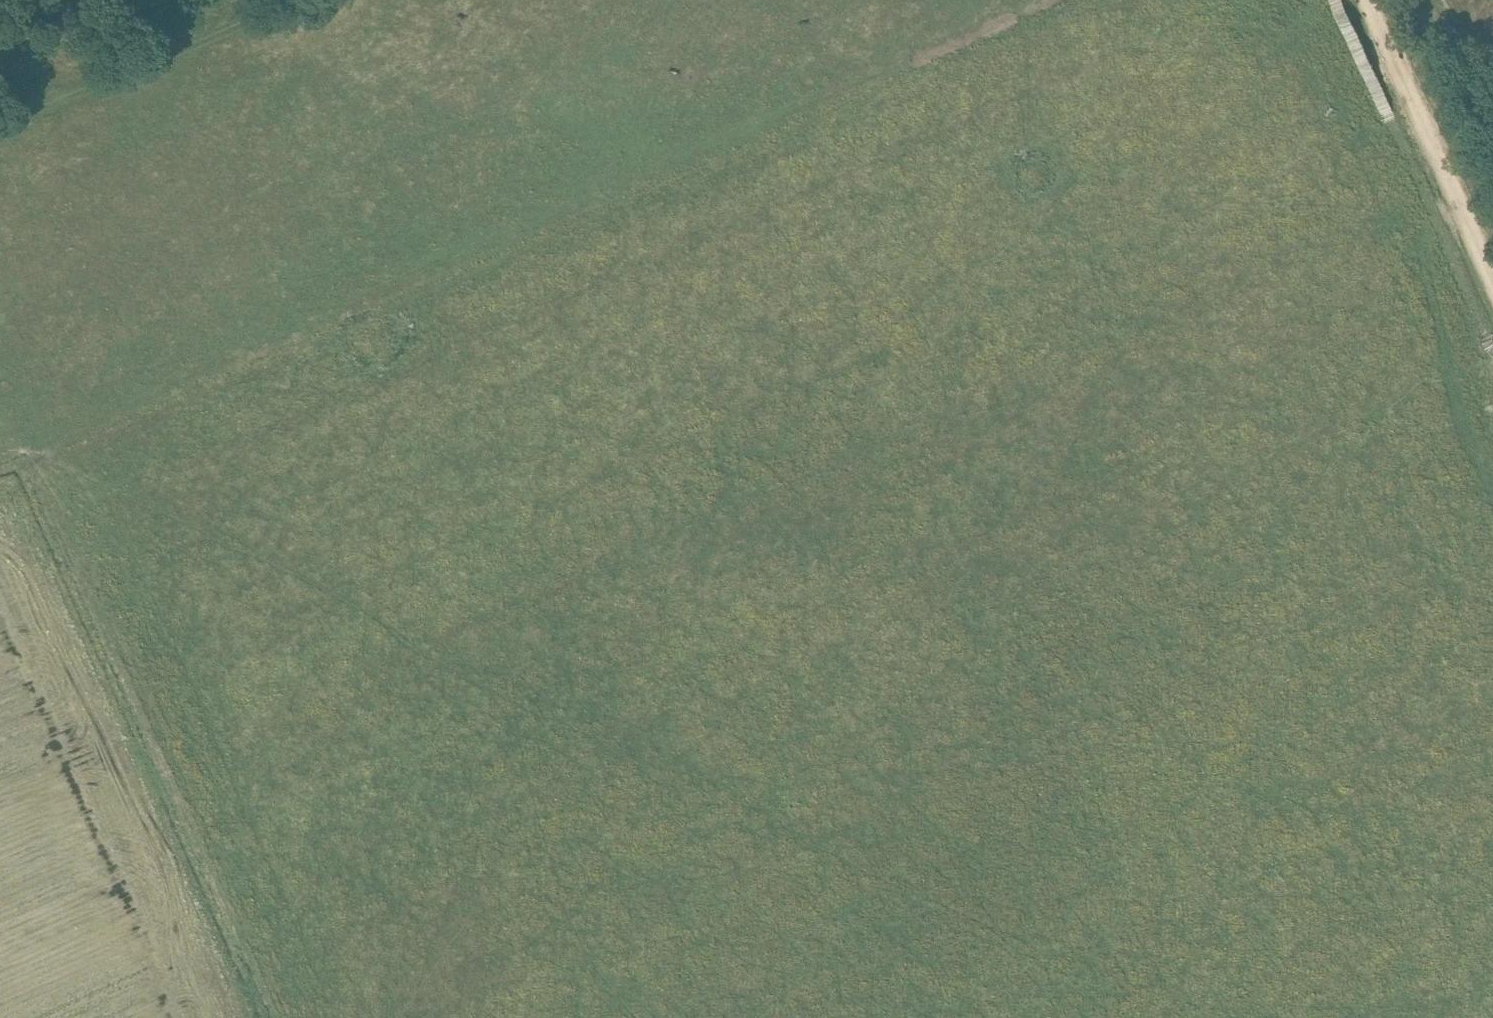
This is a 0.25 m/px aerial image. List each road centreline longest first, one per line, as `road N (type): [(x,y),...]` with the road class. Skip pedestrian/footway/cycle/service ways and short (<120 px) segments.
road 1 (track): [(1372,0),(1492,273)]

